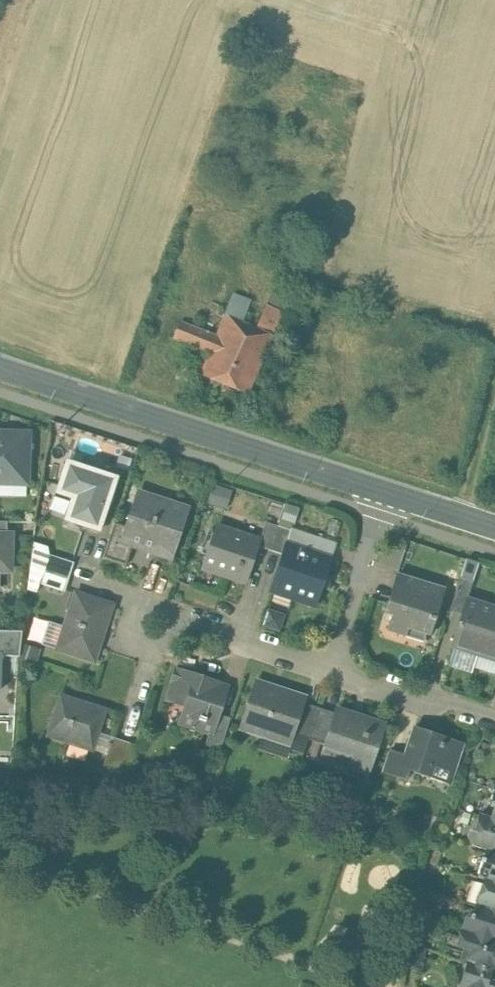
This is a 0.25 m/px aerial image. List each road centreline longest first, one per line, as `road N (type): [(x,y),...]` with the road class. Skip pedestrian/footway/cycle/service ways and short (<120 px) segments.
road 1 (tertiary): [(391,493),(0,367)]
road 2 (residential): [(337,676),(152,617)]
road 3 (residential): [(337,676),(391,493)]
road 4 (residential): [(494,730),(337,676)]

